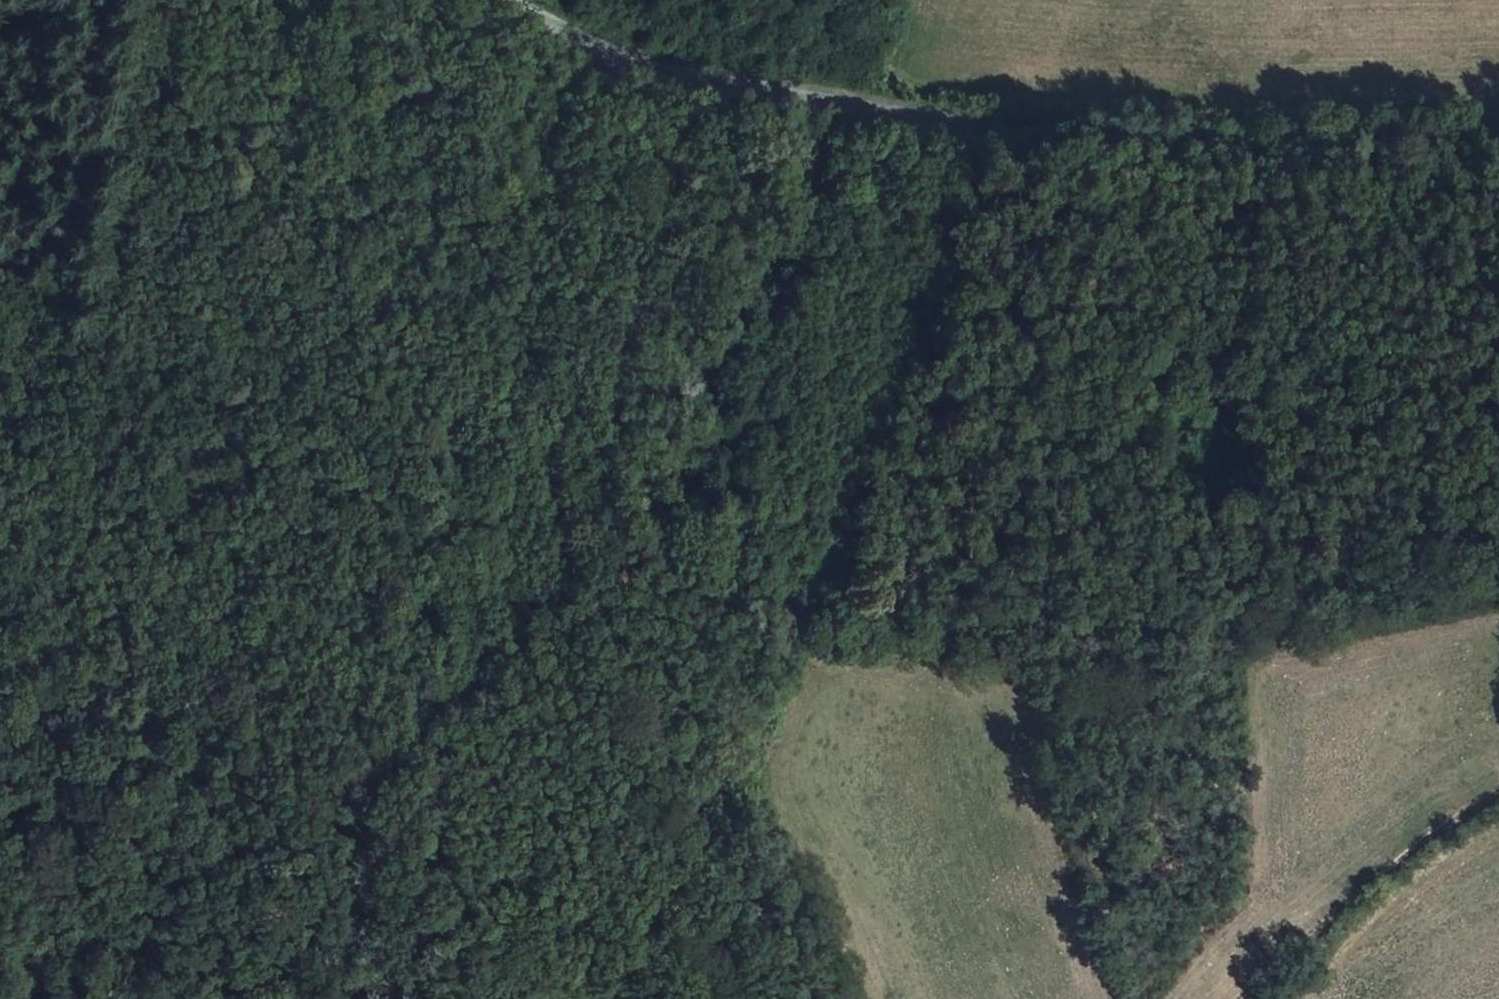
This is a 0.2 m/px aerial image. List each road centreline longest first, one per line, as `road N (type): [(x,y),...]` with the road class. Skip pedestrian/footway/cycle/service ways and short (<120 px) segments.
road 1 (unclassified): [(499,0),(628,76),(901,118),(1498,99)]
road 2 (track): [(1268,998),(1357,919),(1498,823)]

